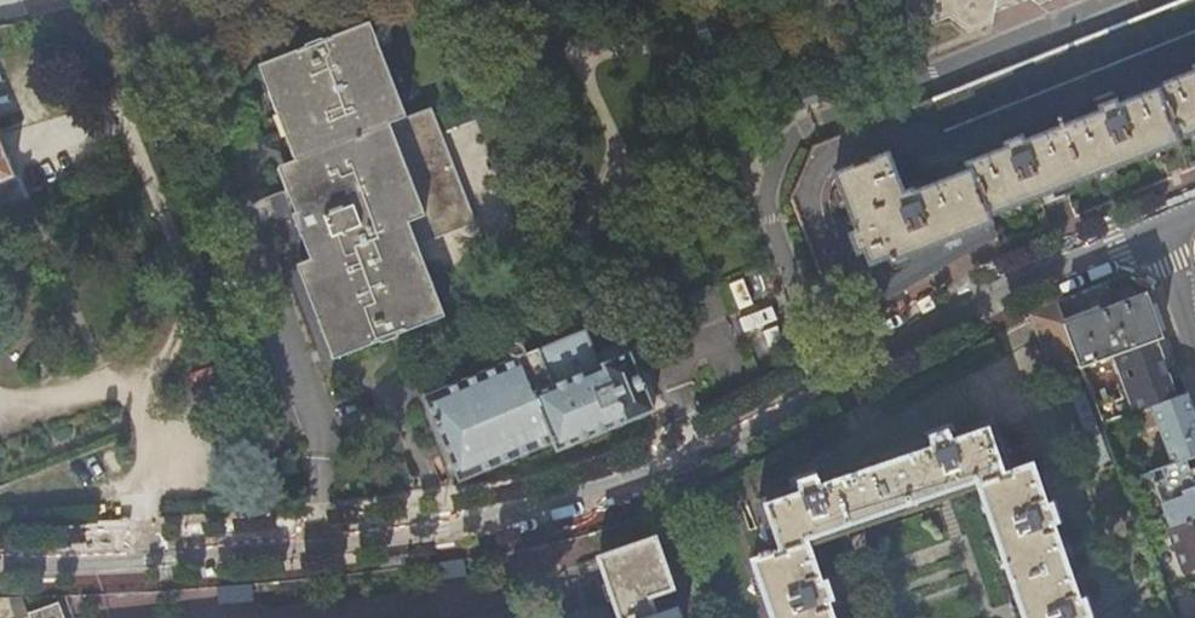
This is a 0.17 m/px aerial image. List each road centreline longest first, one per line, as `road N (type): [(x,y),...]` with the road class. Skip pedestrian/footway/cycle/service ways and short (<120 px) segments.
road 1 (residential): [(0,563),(319,545),(627,487),(1044,269),(1161,222)]

